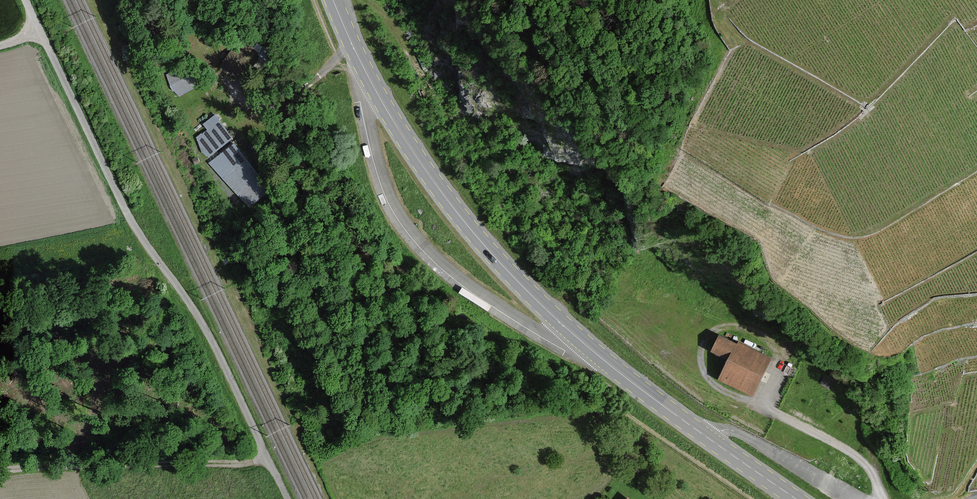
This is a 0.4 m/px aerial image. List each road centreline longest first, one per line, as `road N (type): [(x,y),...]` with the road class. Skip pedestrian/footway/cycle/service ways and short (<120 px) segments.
road 1 (primary): [(333,0),(399,132),(523,289),(649,395),(797,498)]
road 2 (unclassified): [(268,460),(202,322),(122,204),(26,0)]
road 3 (unclassified): [(0,471),(268,460)]
road 4 (track): [(883,498),(856,455),(763,404),(775,371)]

